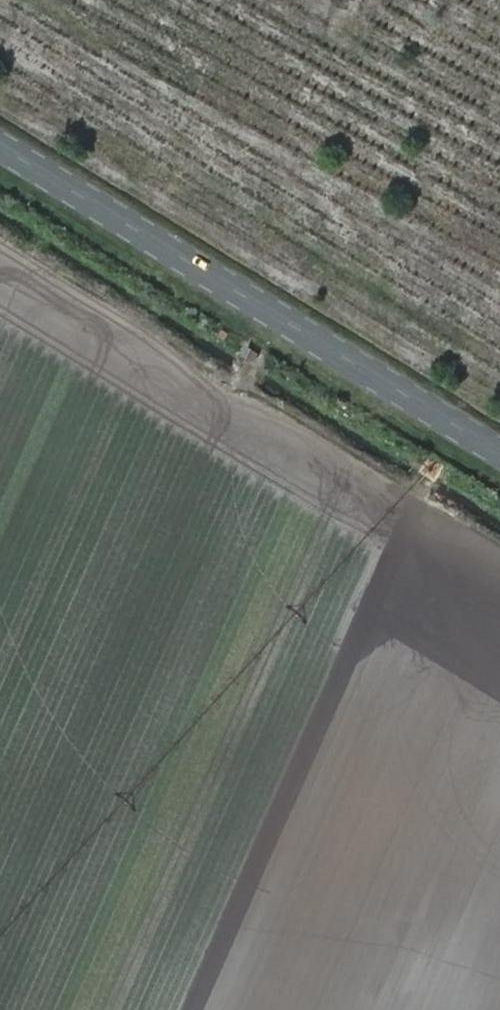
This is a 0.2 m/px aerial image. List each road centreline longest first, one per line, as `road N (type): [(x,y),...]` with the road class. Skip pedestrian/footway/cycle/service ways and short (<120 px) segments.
road 1 (secondary): [(0,161),(499,470)]

